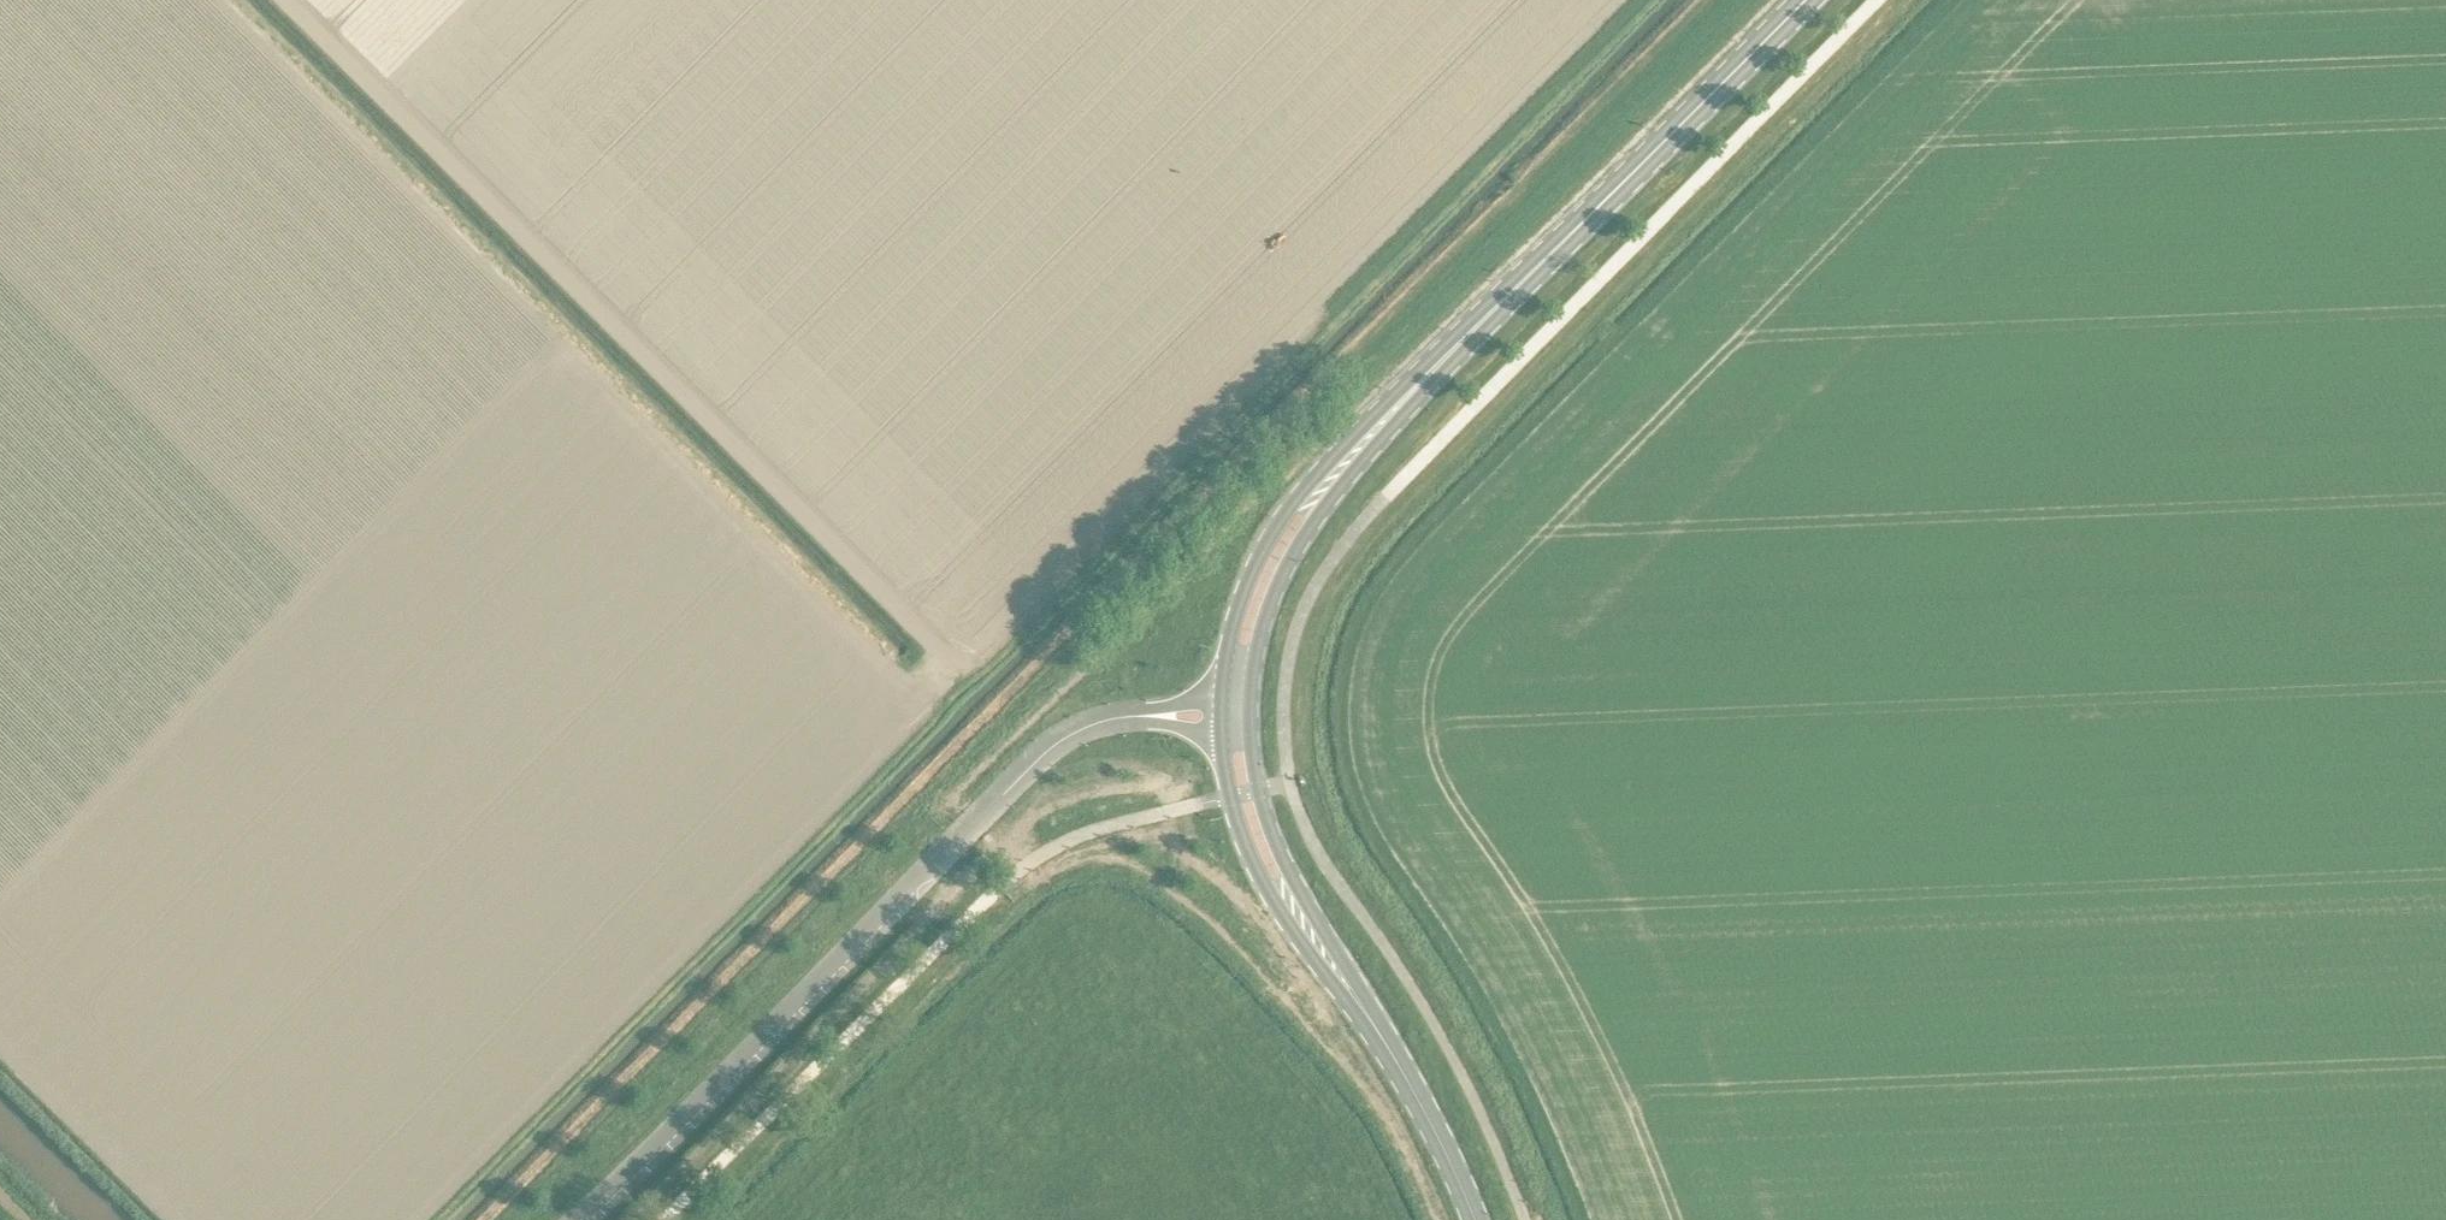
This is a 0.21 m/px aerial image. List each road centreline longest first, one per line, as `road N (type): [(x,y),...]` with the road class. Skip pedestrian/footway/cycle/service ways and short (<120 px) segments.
road 1 (secondary): [(1324,487),(1805,0)]
road 2 (secondary): [(1324,487),(1276,519),(1247,570),(1225,639),(1217,735),(1225,800),(1254,877),(1313,942)]
road 3 (secondary): [(1313,942),(1255,793),(1245,726),(1252,656),(1279,577),(1324,487)]
road 4 (secondary): [(1470,1219),(1398,1074),(1313,942)]

